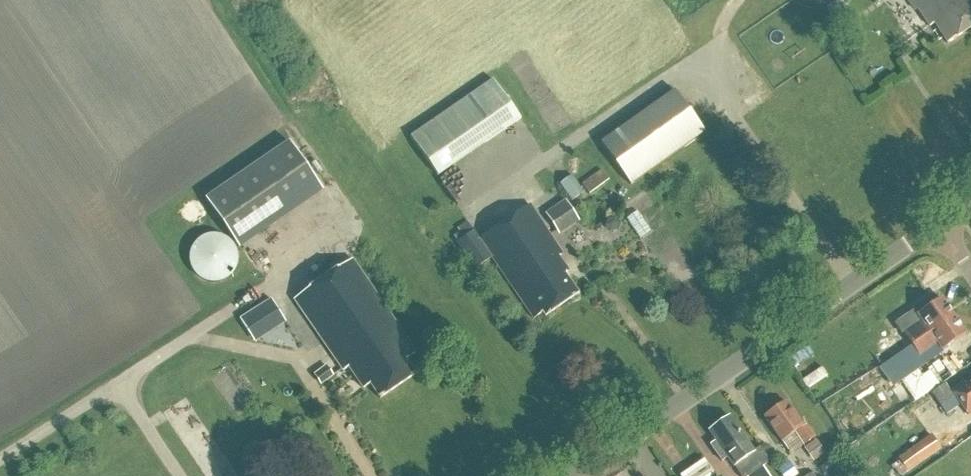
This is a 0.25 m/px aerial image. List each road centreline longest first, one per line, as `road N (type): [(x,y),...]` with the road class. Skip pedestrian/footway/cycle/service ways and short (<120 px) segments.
road 1 (unclassified): [(578,475),(937,223)]

